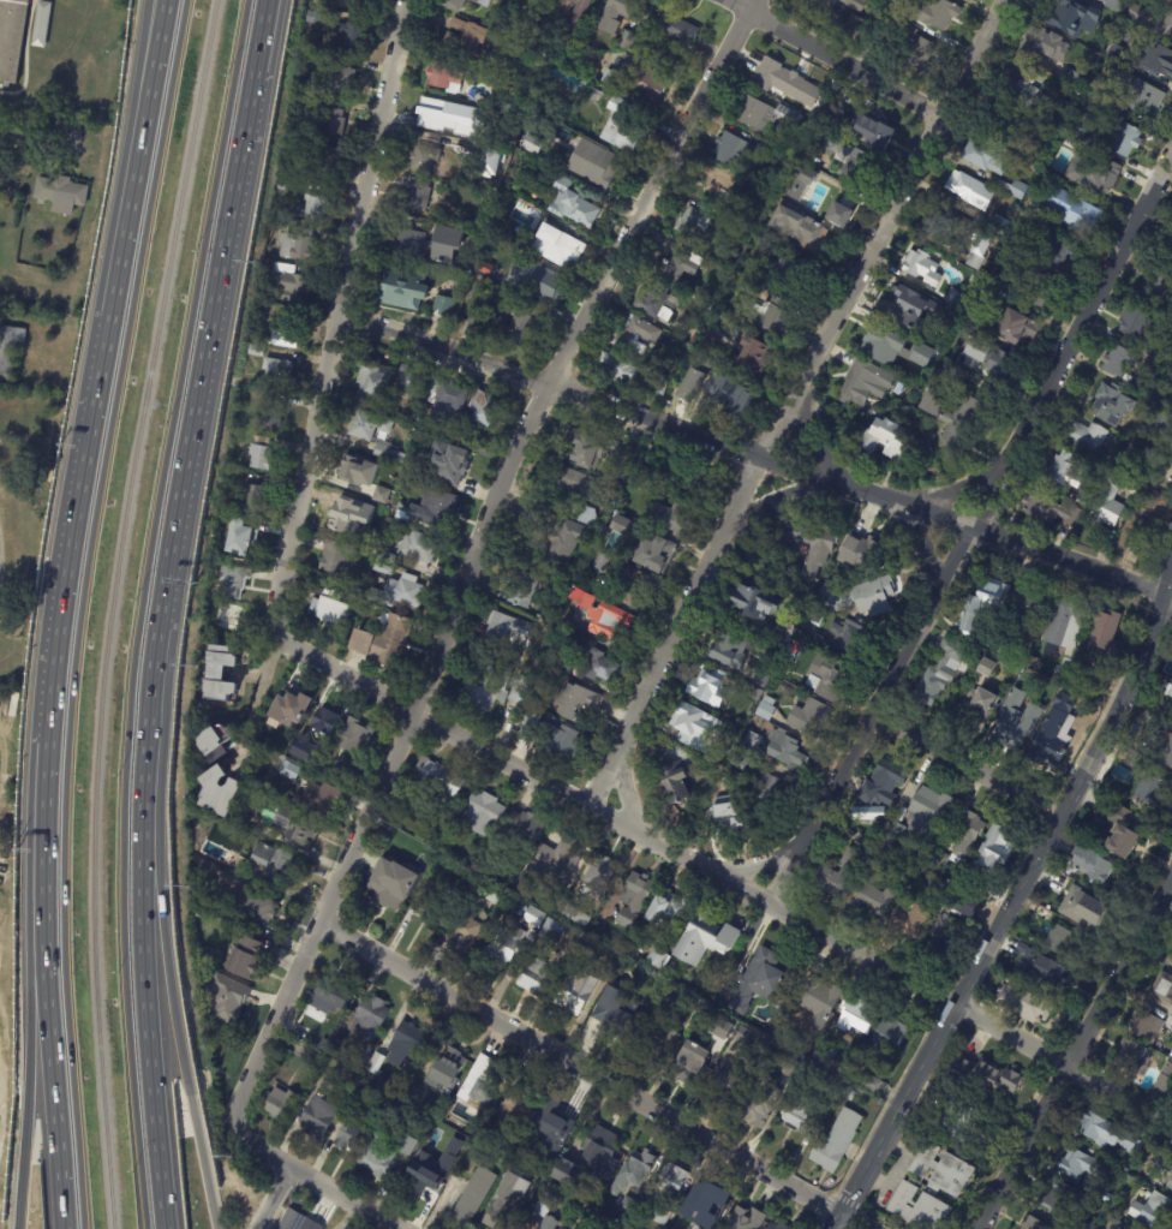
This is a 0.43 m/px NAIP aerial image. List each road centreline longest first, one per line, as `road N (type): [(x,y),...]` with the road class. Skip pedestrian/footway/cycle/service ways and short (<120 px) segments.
road 1 (residential): [(233,1123),(235,1100),(433,670),(521,440),(758,0)]
road 2 (motorway): [(145,1228),(121,919),(131,680),(247,0)]
road 3 (motorway): [(186,0),(74,655),(65,979),(83,1228)]
road 4 (residential): [(1171,1121),(268,634)]
road 5 (residential): [(586,810),(758,459),(1003,0)]
road 6 (residential): [(335,317),(970,527),(1164,601)]
road 7 (residential): [(771,907),(1171,152)]
road 8 (tertiary): [(844,1212),(953,1002),(1065,813),(1171,576)]
road 9 (residential): [(268,634),(406,0)]
road 10 (motorway): [(161,628),(269,0)]
road 11 (residential): [(844,1212),(319,923)]
road 12 (motorway): [(107,310),(50,656),(38,896)]
road 13 (motorway): [(217,1228),(175,1018),(145,795)]
road 14 (motorway): [(166,1228),(148,1028),(145,795)]
road 15 (residential): [(977,1228),(1171,878)]
road 16 (motorway): [(38,896),(63,1228)]
road 17 (motorway): [(38,896),(18,1228)]
road 18 (residential): [(941,115),(739,0)]
road 19 (residential): [(1065,813),(871,720)]
road 20 (motorway): [(142,114),(107,310)]
road 21 (residential): [(399,1228),(245,1141),(233,1123)]
road 22 (motorway): [(145,795),(161,628)]

